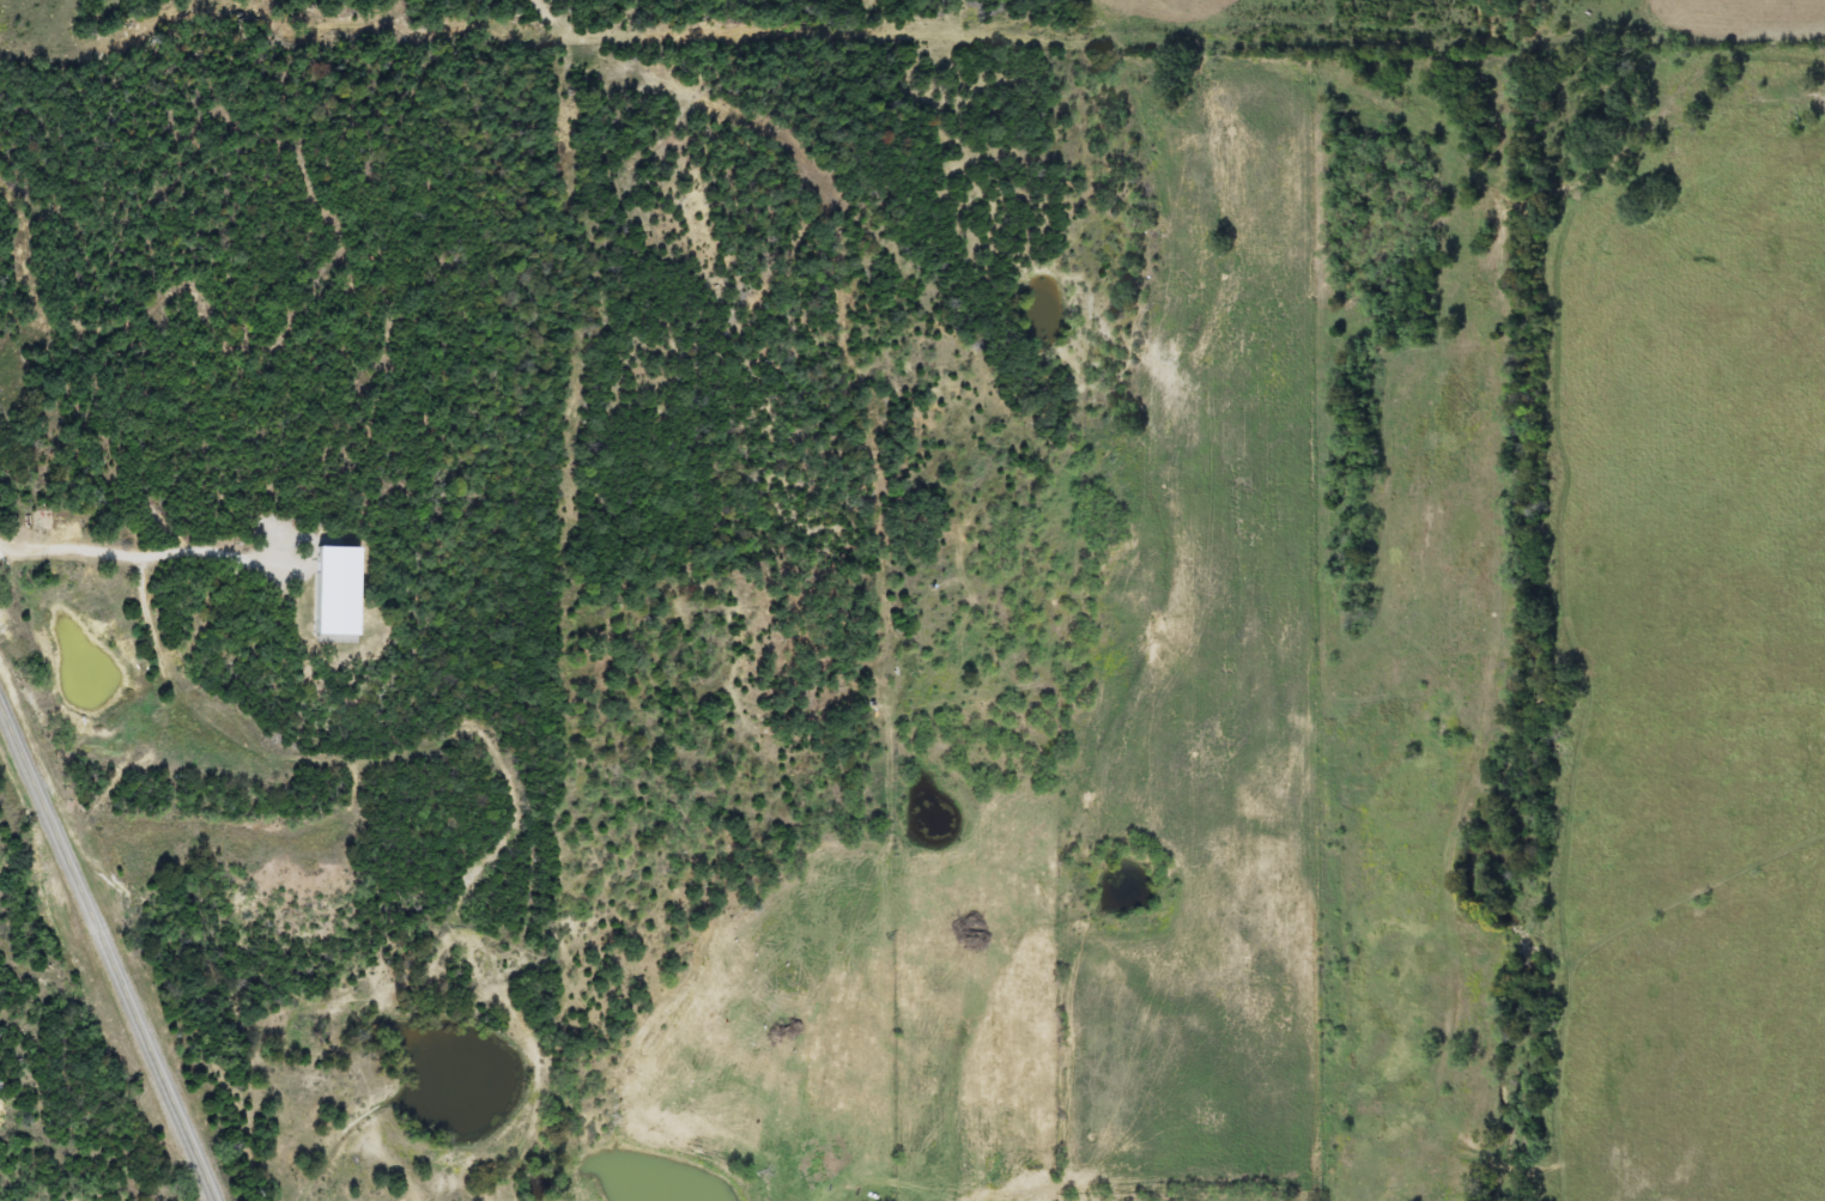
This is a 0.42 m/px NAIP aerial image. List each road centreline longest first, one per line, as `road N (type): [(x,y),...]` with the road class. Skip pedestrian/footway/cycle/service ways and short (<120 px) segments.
road 1 (residential): [(823,178),(847,354),(872,407),(891,770),(883,854),(836,973),(840,1200)]
road 2 (residential): [(1062,574),(1057,475),(902,256),(764,125),(590,51),(540,0)]
road 3 (tertiary): [(214,1200),(0,707)]

